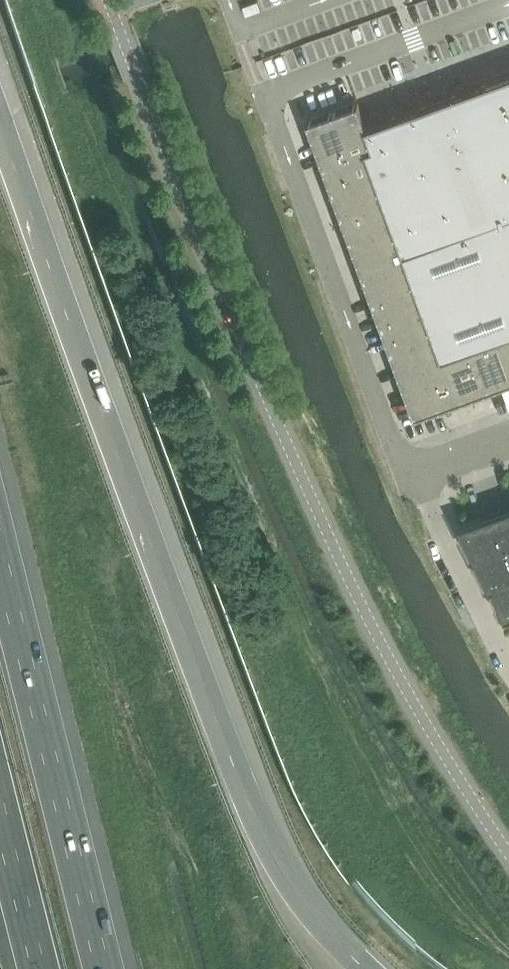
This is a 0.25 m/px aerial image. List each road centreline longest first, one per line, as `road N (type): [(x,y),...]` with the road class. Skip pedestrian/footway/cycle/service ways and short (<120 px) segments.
road 1 (motorway): [(366,968),(290,881),(231,759),(0,93)]
road 2 (unclassified): [(508,853),(409,694),(309,491),(109,0)]
road 3 (unclassified): [(508,4),(266,95),(391,428),(417,467)]
road 4 (motorway): [(104,968),(0,550)]
road 5 (unclassified): [(508,651),(417,467)]
road 6 (motorway): [(0,812),(39,968)]

